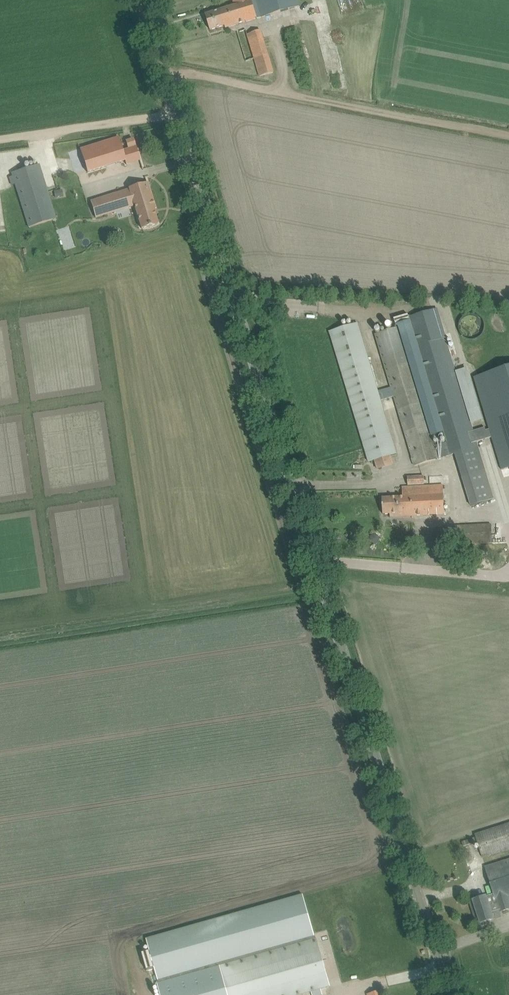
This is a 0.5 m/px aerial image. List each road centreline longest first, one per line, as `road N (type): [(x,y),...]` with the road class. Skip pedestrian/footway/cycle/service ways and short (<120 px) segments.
road 1 (tertiary): [(449,994),(144,0)]
road 2 (track): [(508,135),(166,72)]
road 3 (track): [(179,115),(0,140)]

